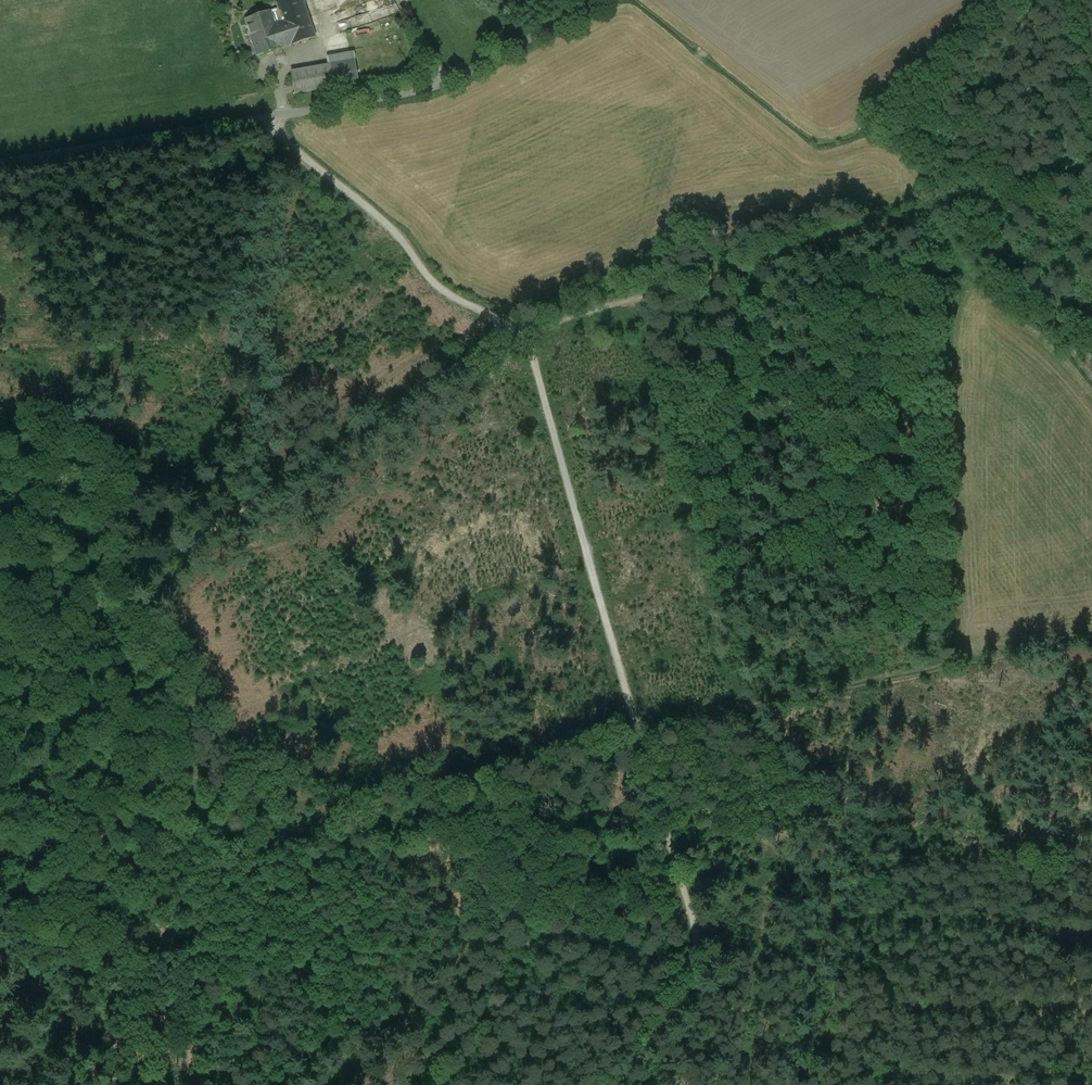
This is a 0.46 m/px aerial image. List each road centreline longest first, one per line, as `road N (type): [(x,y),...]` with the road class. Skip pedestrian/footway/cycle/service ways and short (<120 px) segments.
road 1 (track): [(616,1084),(688,982),(697,942),(527,335),(517,325)]
road 2 (track): [(0,676),(517,325)]
road 3 (unclassified): [(0,167),(444,82)]
road 4 (track): [(517,325),(449,295),(398,235),(272,120)]
road 5 (unclassified): [(444,82),(600,0)]

